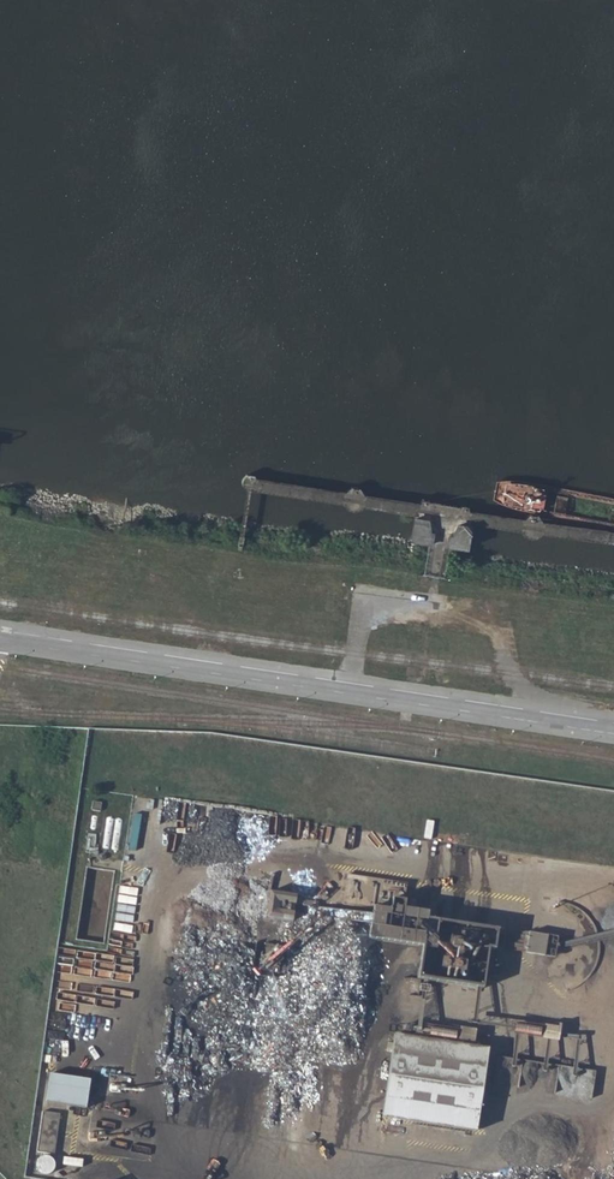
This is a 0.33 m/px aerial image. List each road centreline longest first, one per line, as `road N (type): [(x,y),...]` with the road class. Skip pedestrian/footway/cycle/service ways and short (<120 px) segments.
road 1 (residential): [(613,734),(0,641)]

